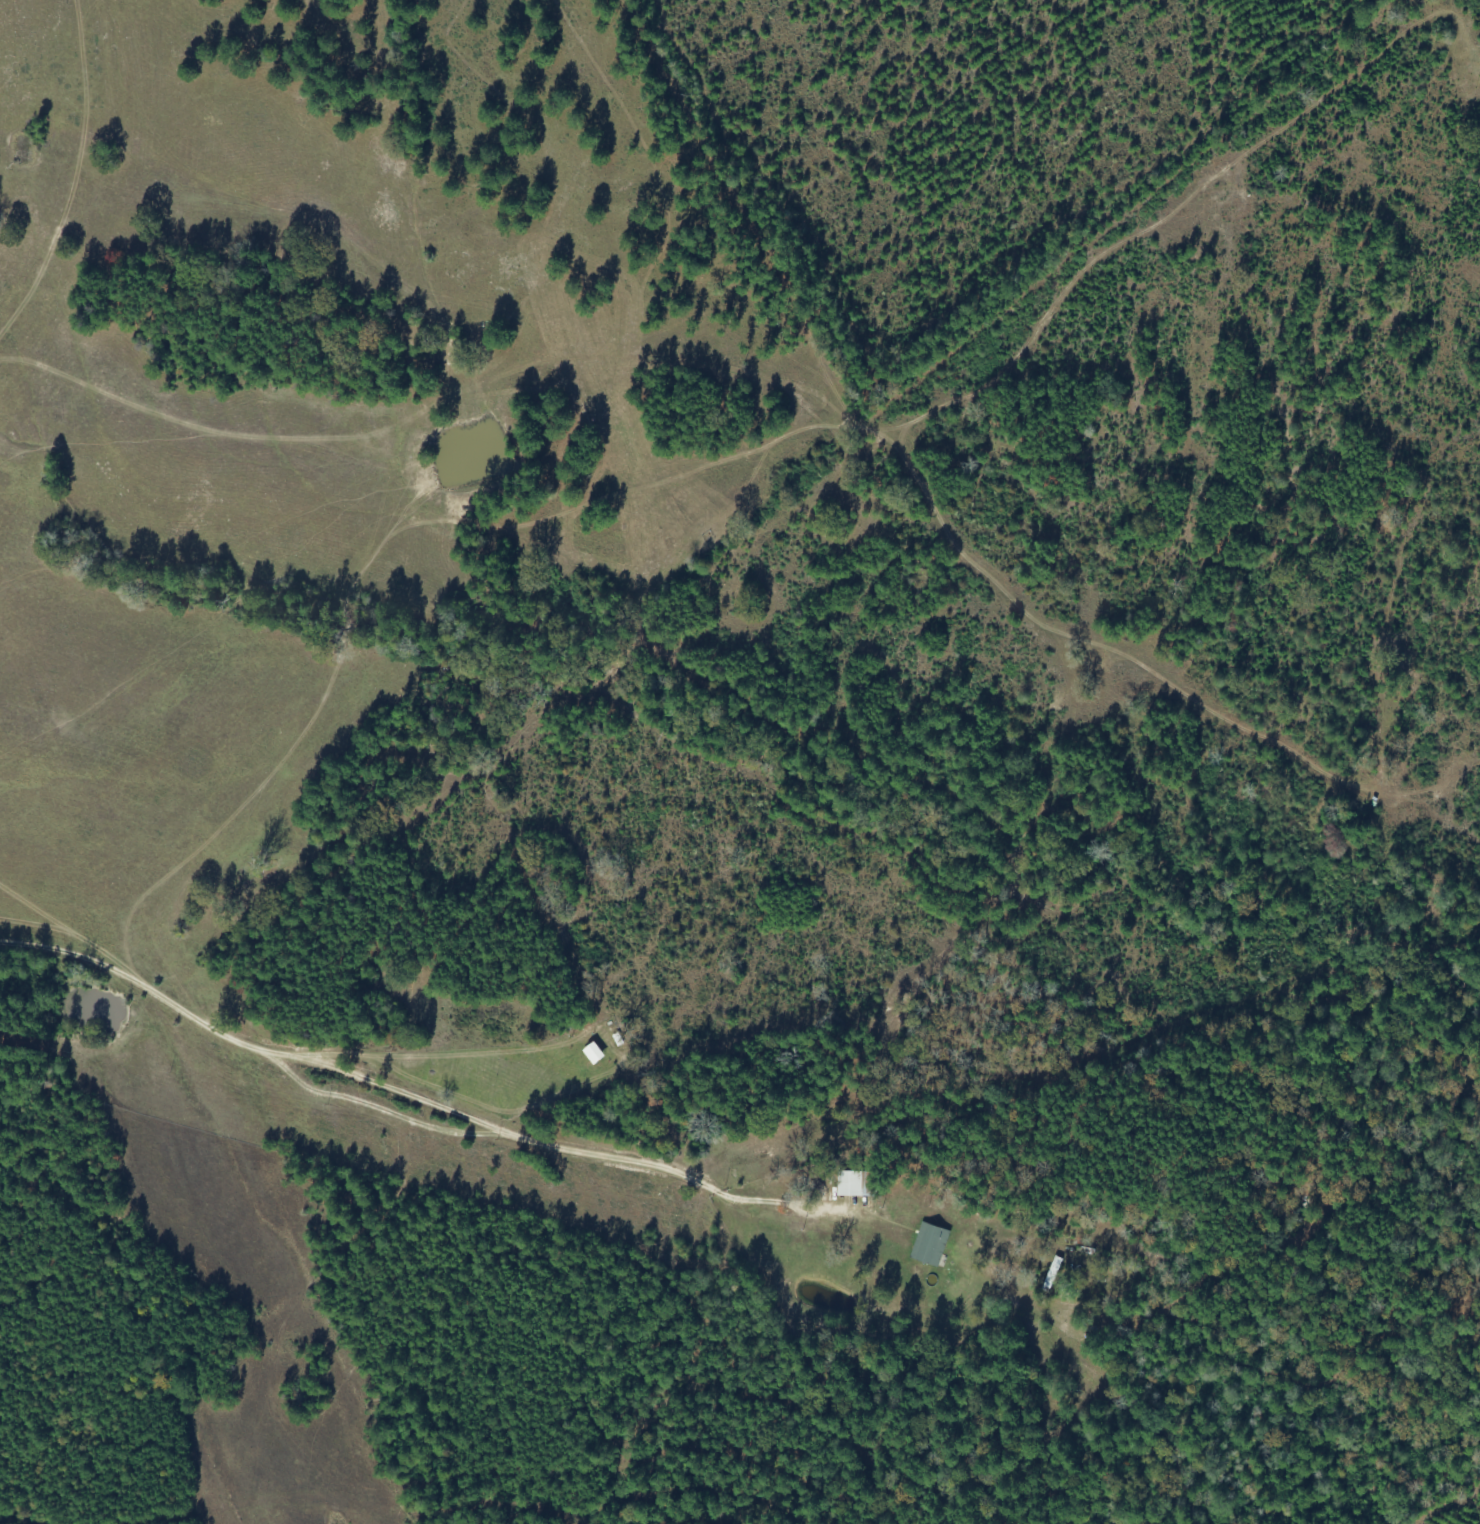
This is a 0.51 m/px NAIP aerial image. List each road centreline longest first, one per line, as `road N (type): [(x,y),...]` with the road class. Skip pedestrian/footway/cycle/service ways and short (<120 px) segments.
road 1 (residential): [(142,1043),(306,1081),(579,1166),(644,1146),(654,1116),(639,1042),(569,917),(490,832),(486,760)]
road 2 (residential): [(0,1009),(142,1043)]

